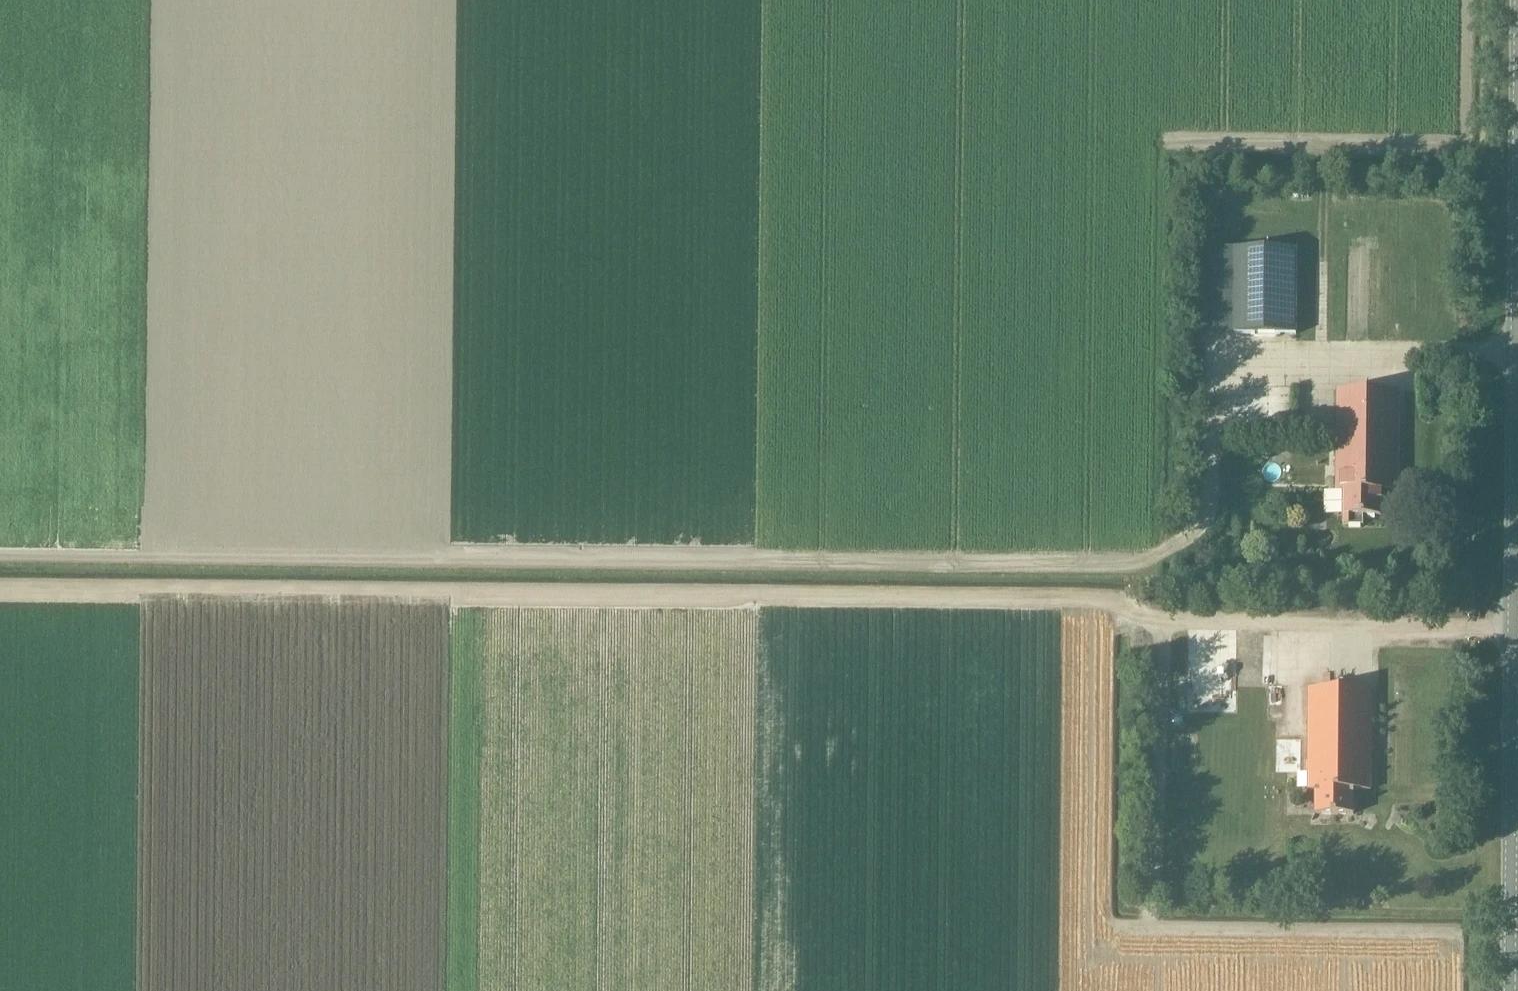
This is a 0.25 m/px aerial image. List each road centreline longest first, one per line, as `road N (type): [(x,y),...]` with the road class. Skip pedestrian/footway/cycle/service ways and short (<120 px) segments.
road 1 (unclassified): [(1509,990),(1517,127)]

